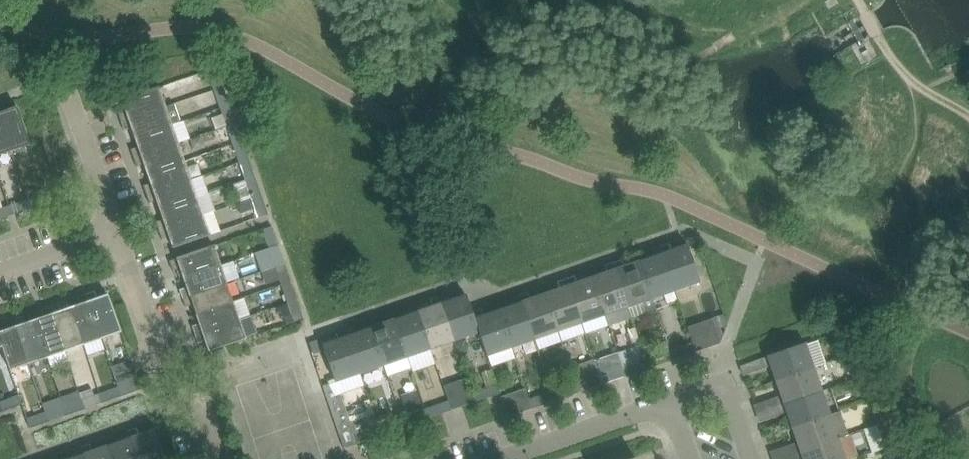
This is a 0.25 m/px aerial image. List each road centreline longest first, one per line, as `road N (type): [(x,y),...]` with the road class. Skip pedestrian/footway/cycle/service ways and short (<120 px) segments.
road 1 (residential): [(215,458),(198,410),(164,370),(117,233)]
road 2 (residential): [(505,458),(668,401)]
road 3 (residential): [(117,233),(64,77)]
road 4 (track): [(860,0),(913,83),(968,114)]
road 5 (residential): [(668,401),(717,390),(749,458)]
road 6 (residential): [(0,275),(117,233)]

